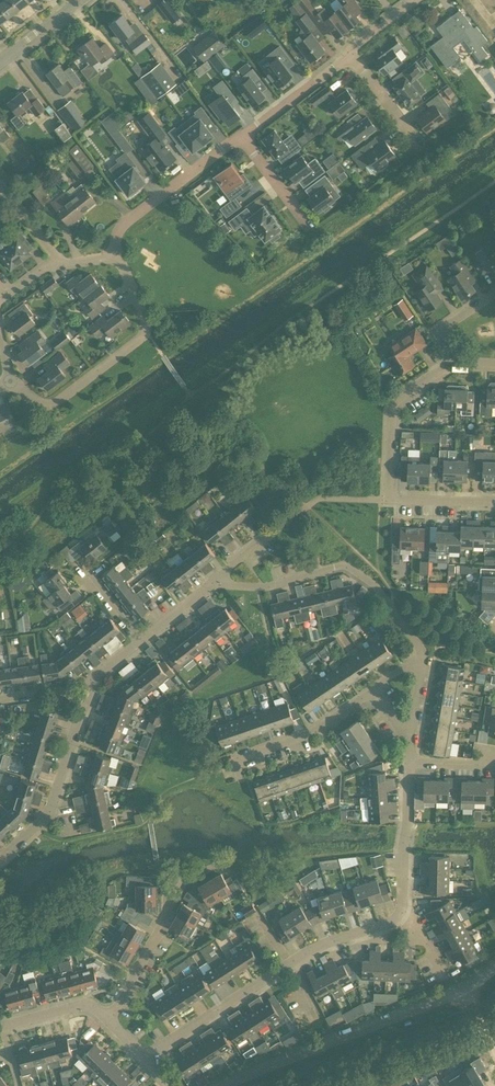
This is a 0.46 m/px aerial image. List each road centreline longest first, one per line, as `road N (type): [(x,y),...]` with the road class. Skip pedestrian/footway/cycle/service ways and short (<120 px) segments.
road 1 (residential): [(399,915),(328,942),(147,1058)]
road 2 (residential): [(494,503),(391,500),(395,408),(456,361)]
road 3 (unclassified): [(467,985),(230,1085)]
road 4 (residential): [(11,382),(40,402),(58,401),(146,333),(115,255)]
road 5 (residential): [(422,651),(378,589),(340,565),(257,587),(220,576)]
road 6 (residential): [(109,1021),(180,884),(222,862)]
road 7 (residential): [(115,255),(123,225),(240,136)]
road 8 (residential): [(408,759),(399,915)]
road 9 (residential): [(237,761),(311,733),(373,689)]
road 10 (residential): [(240,136),(352,54)]
road 11 (residential): [(86,700),(44,818)]

